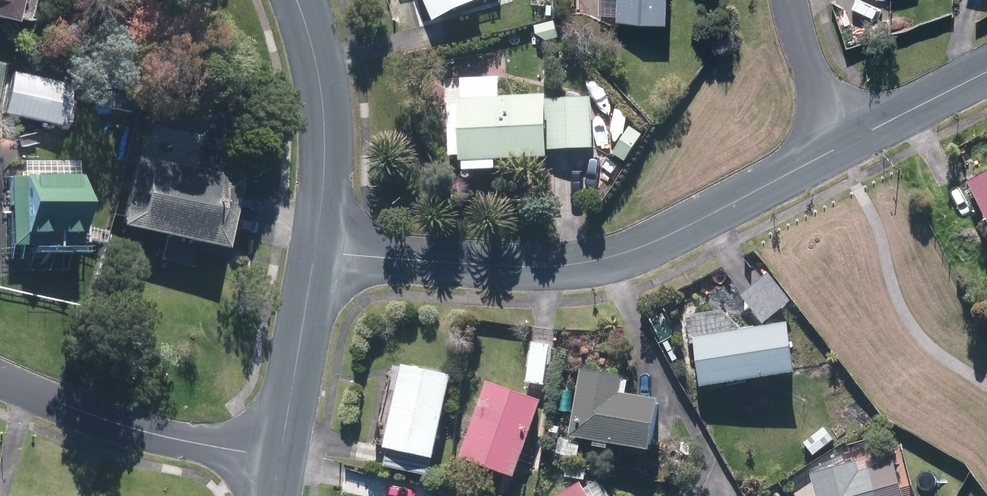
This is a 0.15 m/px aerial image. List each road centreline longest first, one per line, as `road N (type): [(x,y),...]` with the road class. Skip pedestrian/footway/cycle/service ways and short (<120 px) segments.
road 1 (residential): [(314,252),(487,265),(575,265),(630,254),(840,146)]
road 2 (residential): [(280,459),(146,433),(0,379)]
road 3 (residential): [(314,252),(327,162),(326,91),(301,0)]
road 4 (residential): [(280,459),(314,252)]
road 5 (residential): [(840,146),(986,70)]
road 6 (residential): [(840,146),(790,0)]

